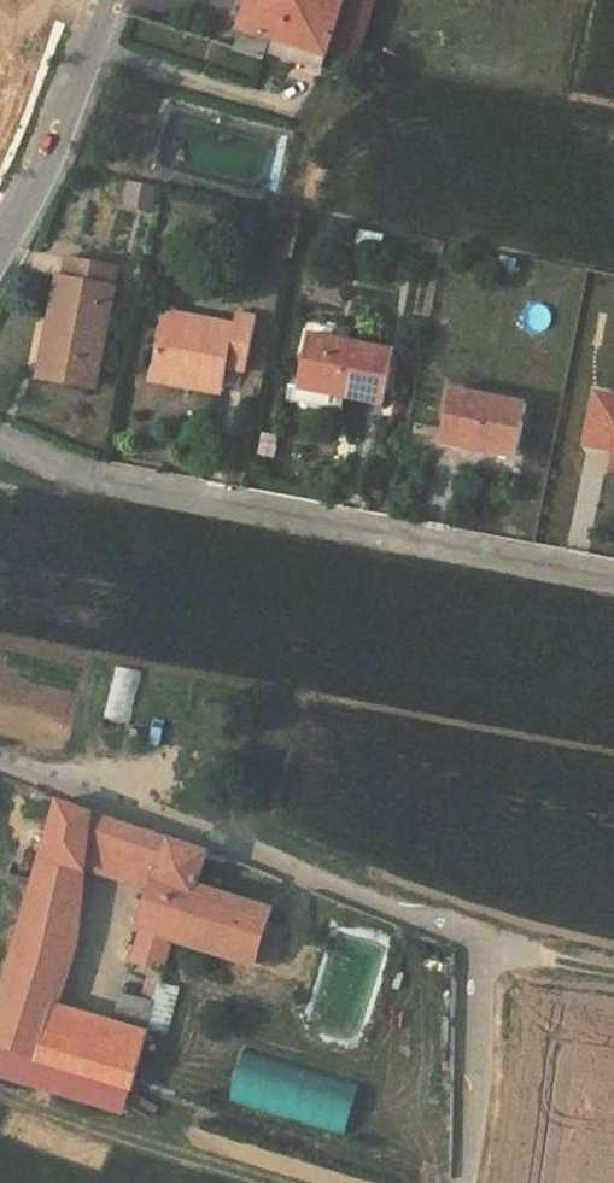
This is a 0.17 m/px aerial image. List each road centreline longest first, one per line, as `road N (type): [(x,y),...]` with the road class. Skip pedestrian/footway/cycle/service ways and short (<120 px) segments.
road 1 (residential): [(480,941),(0,757)]
road 2 (residential): [(0,235),(52,137),(103,0)]
road 3 (residential): [(469,1182),(488,983),(480,941)]
road 4 (track): [(613,974),(480,941)]

